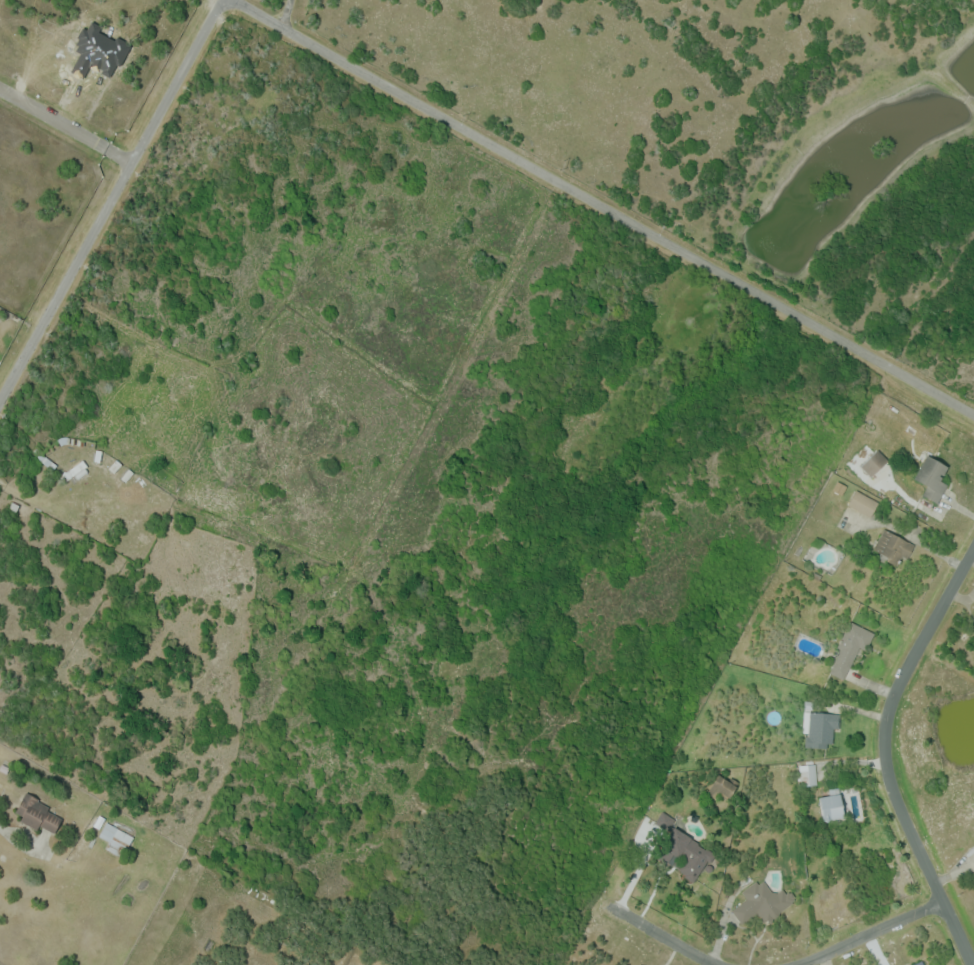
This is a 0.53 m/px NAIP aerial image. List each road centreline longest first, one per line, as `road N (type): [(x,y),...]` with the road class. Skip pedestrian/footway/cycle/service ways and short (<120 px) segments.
road 1 (residential): [(973,417),(227,0)]
road 2 (residential): [(222,0),(0,400)]
road 3 (residential): [(973,550),(890,705),(885,738),(890,787),(973,964)]
road 4 (residential): [(943,901),(796,964)]
road 5 (residential): [(132,161),(0,88)]
road 6 (residential): [(718,964),(611,908)]

